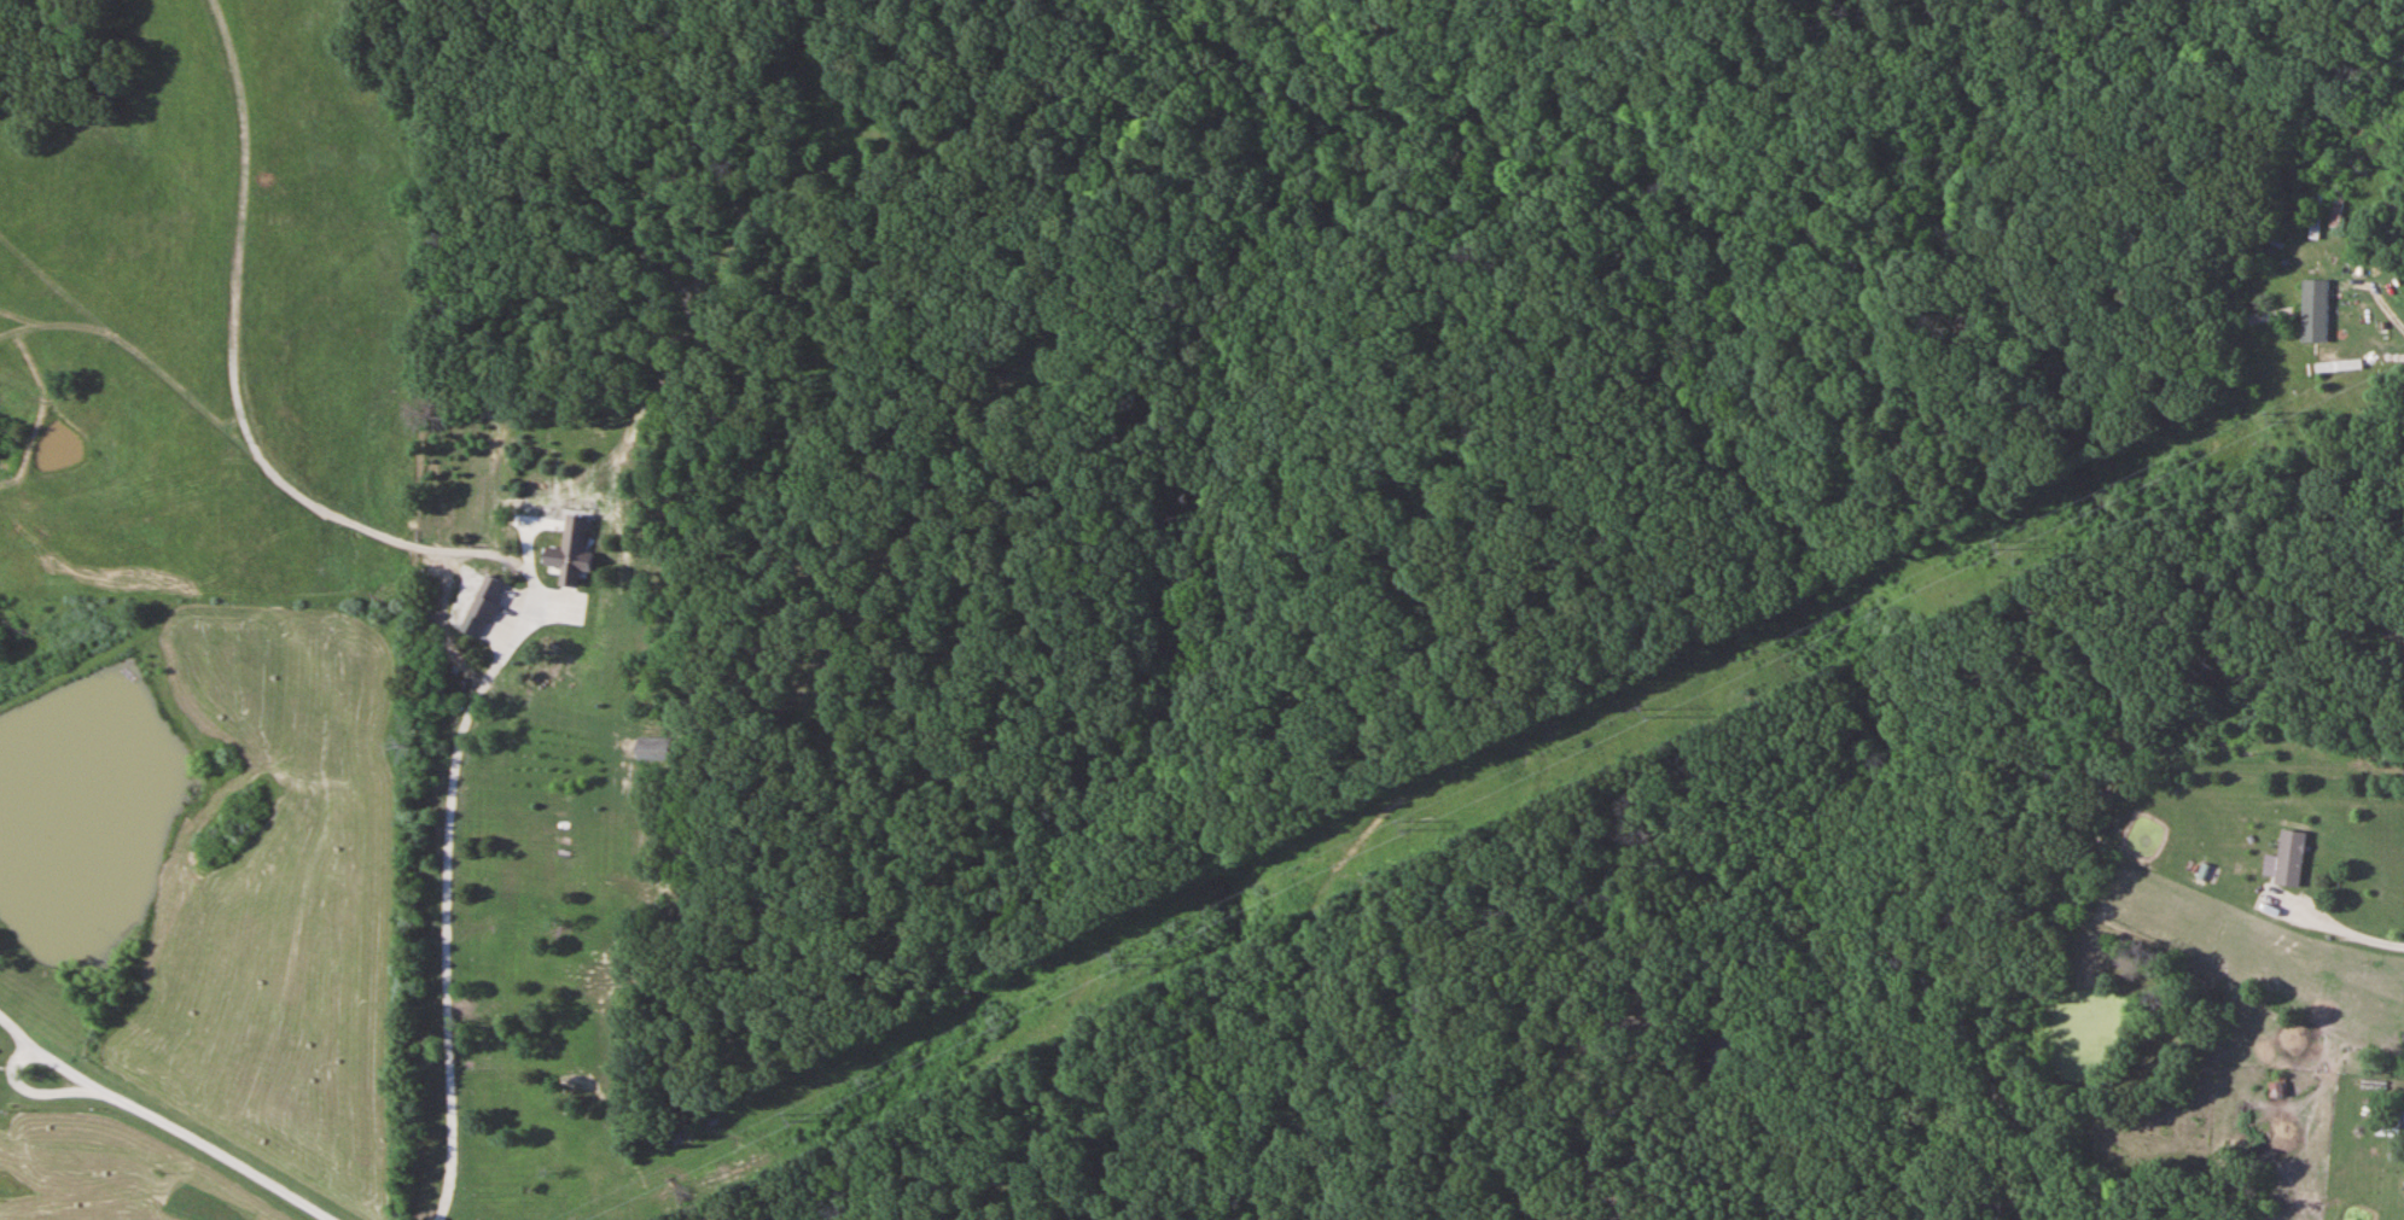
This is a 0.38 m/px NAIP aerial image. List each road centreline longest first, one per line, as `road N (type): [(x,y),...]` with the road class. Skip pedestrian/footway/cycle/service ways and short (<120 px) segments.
road 1 (residential): [(333,1219),(30,1049)]

